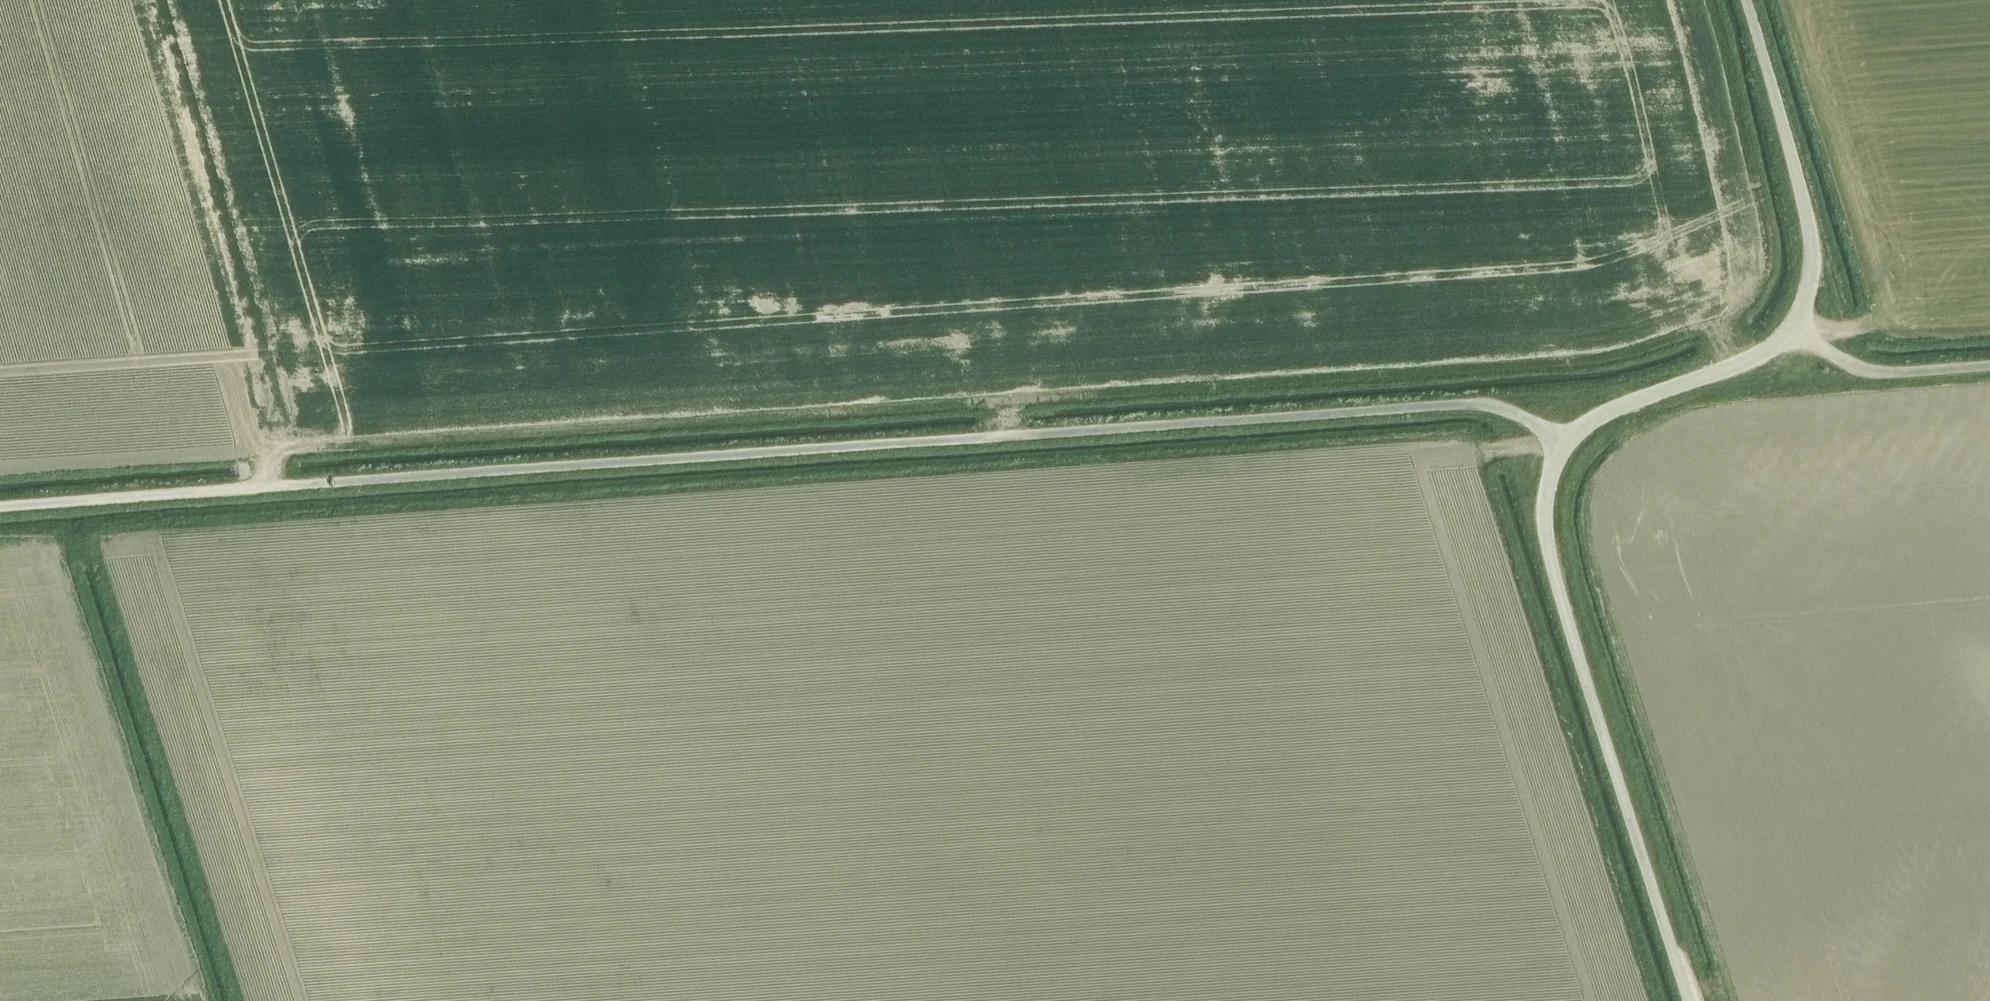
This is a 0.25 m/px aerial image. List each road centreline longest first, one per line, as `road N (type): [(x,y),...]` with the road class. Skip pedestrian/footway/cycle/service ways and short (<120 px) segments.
road 1 (track): [(0,506),(1475,404),(1515,411),(1565,442)]
road 2 (unclassified): [(1689,1000),(1544,515),(1554,463),(1590,420),(1760,354),(1794,326),(1805,304),(1795,165),(1745,0)]
road 3 (track): [(1794,326),(1869,370),(1989,365)]

